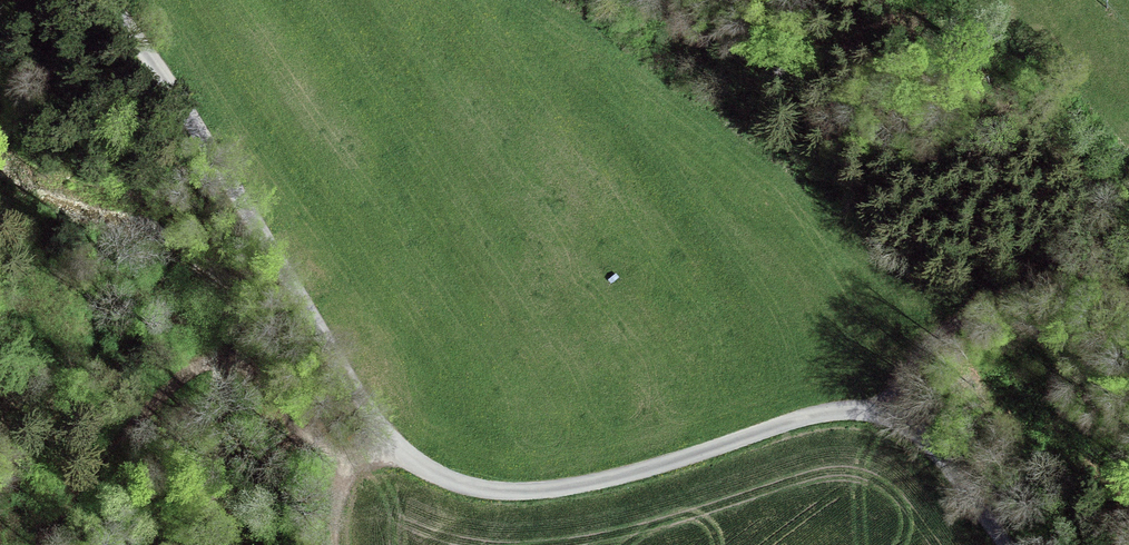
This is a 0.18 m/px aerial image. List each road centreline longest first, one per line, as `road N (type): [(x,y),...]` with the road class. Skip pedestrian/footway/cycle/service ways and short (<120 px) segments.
road 1 (unclassified): [(99,0),(177,106),(394,456),(497,492),(567,489),(850,414),(909,434),(1001,544)]
road 2 (track): [(61,544),(153,406),(193,369),(220,363),(244,377),(318,451),(394,456)]
road 3 (track): [(1128,331),(1093,314),(1003,305),(926,351),(884,422)]

